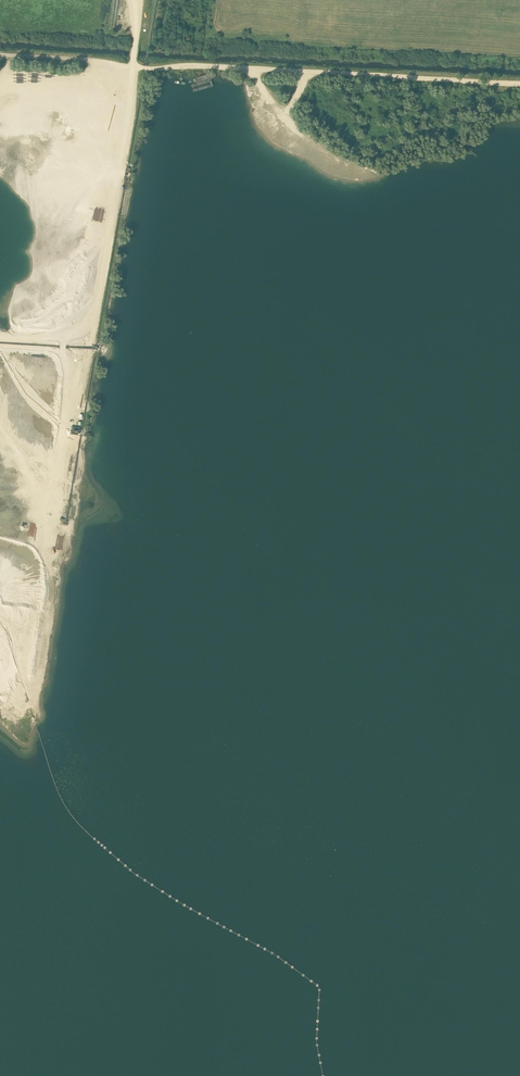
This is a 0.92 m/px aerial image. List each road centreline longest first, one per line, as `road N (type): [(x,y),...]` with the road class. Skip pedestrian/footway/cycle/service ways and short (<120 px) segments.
road 1 (track): [(0,55),(519,84)]
road 2 (track): [(67,486),(132,66)]

